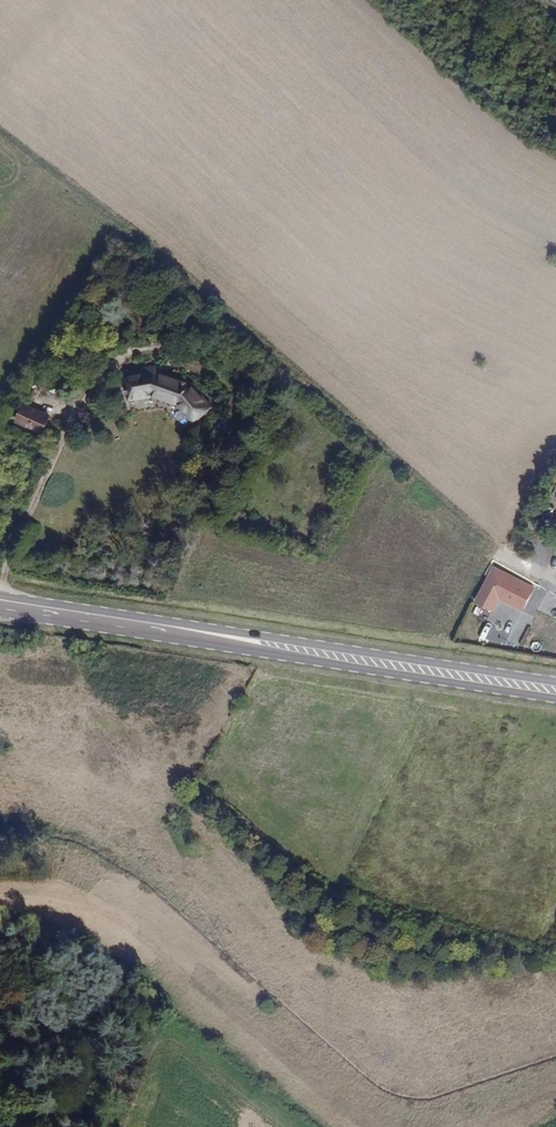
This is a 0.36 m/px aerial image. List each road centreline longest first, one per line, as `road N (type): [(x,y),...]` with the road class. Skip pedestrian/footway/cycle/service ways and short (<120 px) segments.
road 1 (track): [(555,581),(493,550),(270,345),(0,134)]
road 2 (primary): [(128,624),(555,699)]
road 3 (primary): [(555,682),(128,624)]
road 4 (primary): [(0,604),(128,624)]

